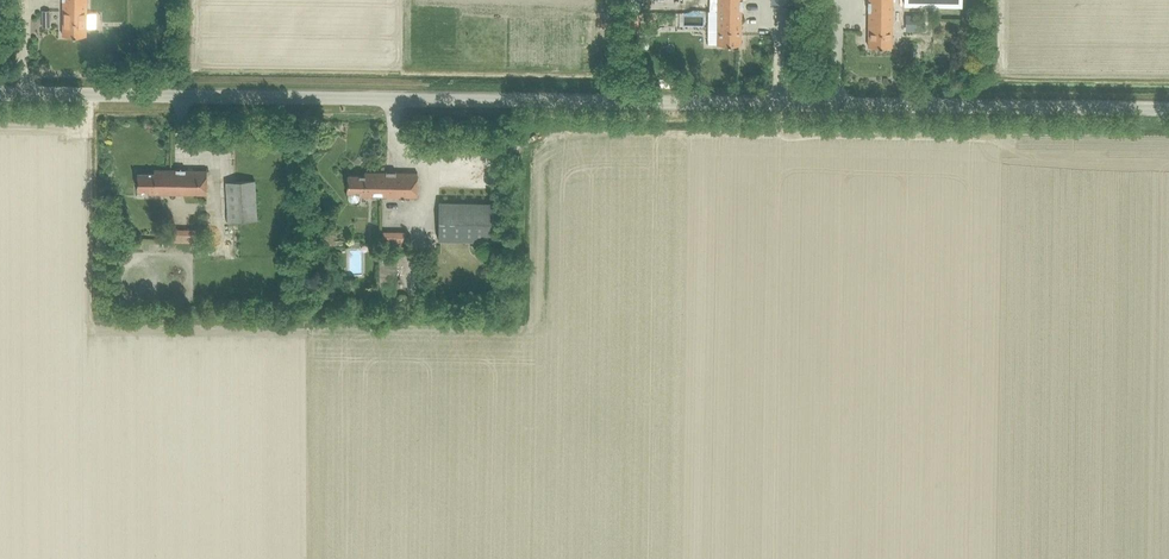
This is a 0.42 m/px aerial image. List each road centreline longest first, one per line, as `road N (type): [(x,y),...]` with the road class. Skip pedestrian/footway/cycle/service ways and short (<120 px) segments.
road 1 (unclassified): [(1168,109),(0,94)]

